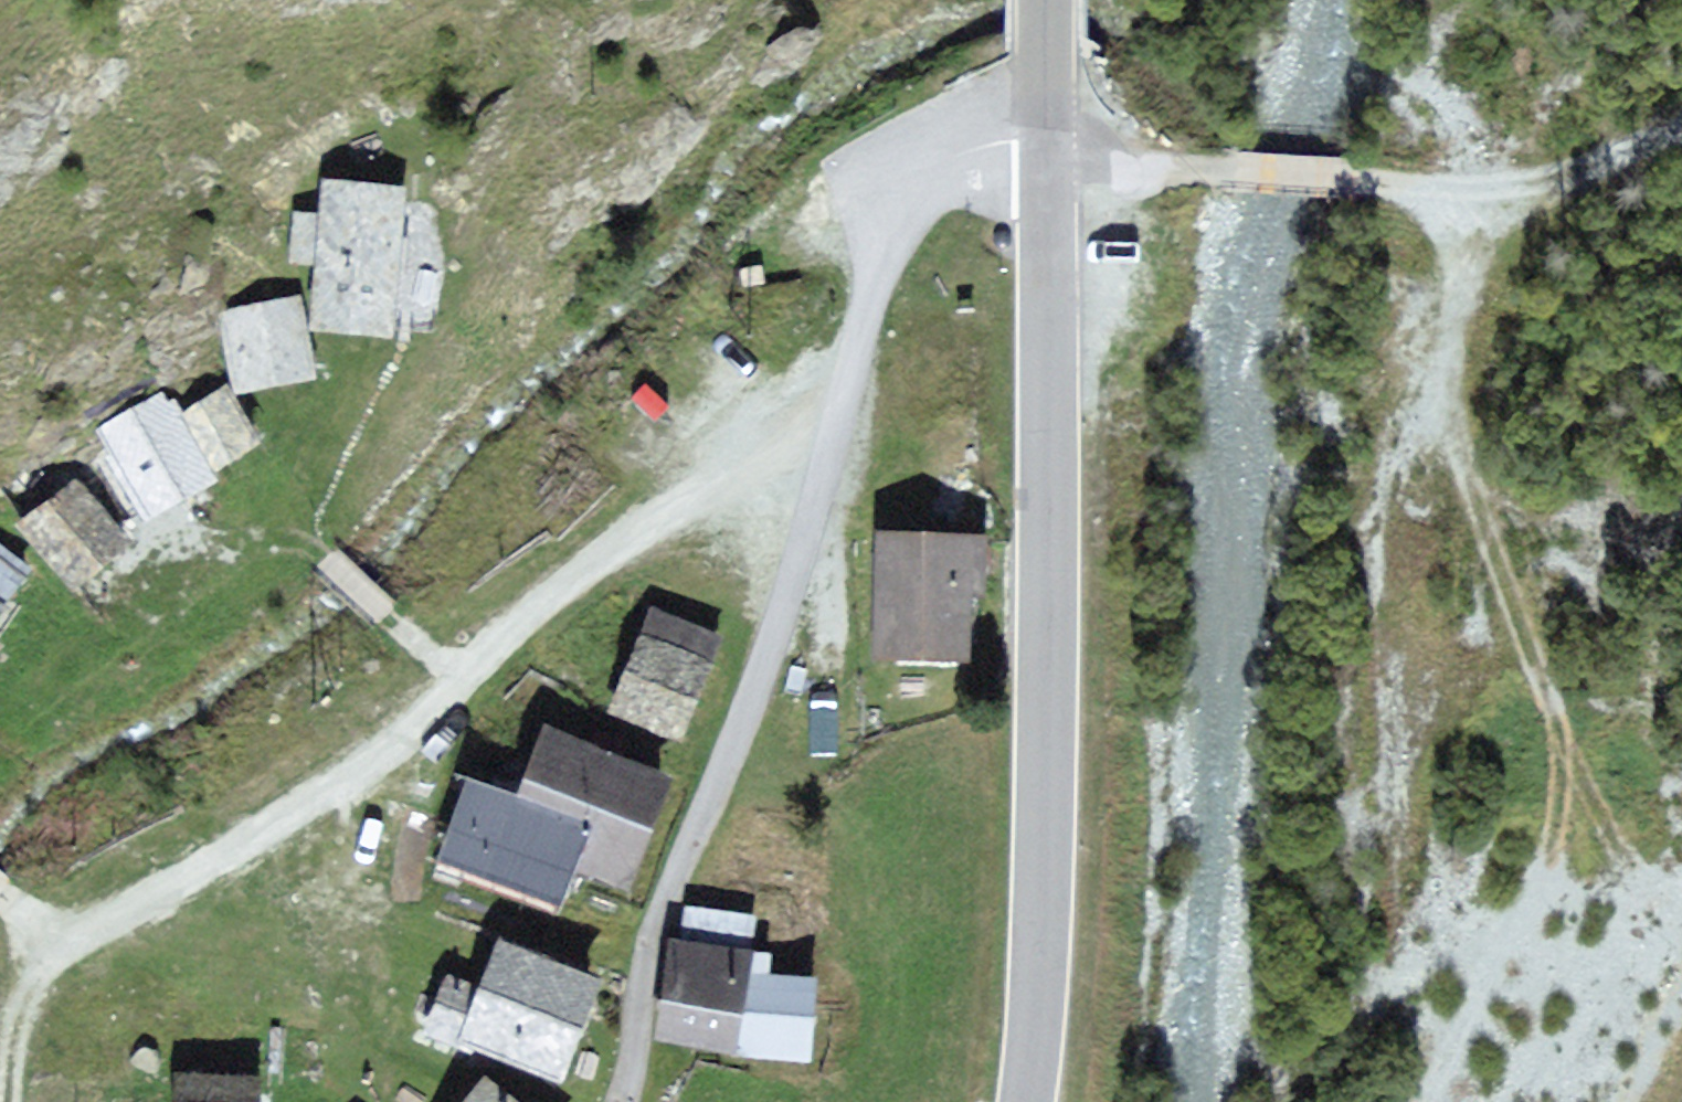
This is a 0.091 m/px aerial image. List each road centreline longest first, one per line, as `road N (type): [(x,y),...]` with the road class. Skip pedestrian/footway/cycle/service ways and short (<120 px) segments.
road 1 (track): [(617,1101),(649,954),(780,614),(885,237),(907,199),(954,149),(1047,139),(1229,175),(1457,186),(1525,173)]
road 2 (tertiary): [(1027,1101),(1046,727),(1047,0)]
road 3 (track): [(1451,1101),(1604,799),(1615,693),(1516,409),(1513,254),(1525,173)]
road 4 (track): [(822,462),(768,468),(715,492),(601,563),(342,775),(36,964)]
road 5 (track): [(1397,184),(1371,670),(1392,984),(1408,1101)]
road 6 (track): [(325,559),(454,684)]
road 7 (track): [(1525,173),(1681,116)]
road 8 (track): [(36,964),(8,1101)]

